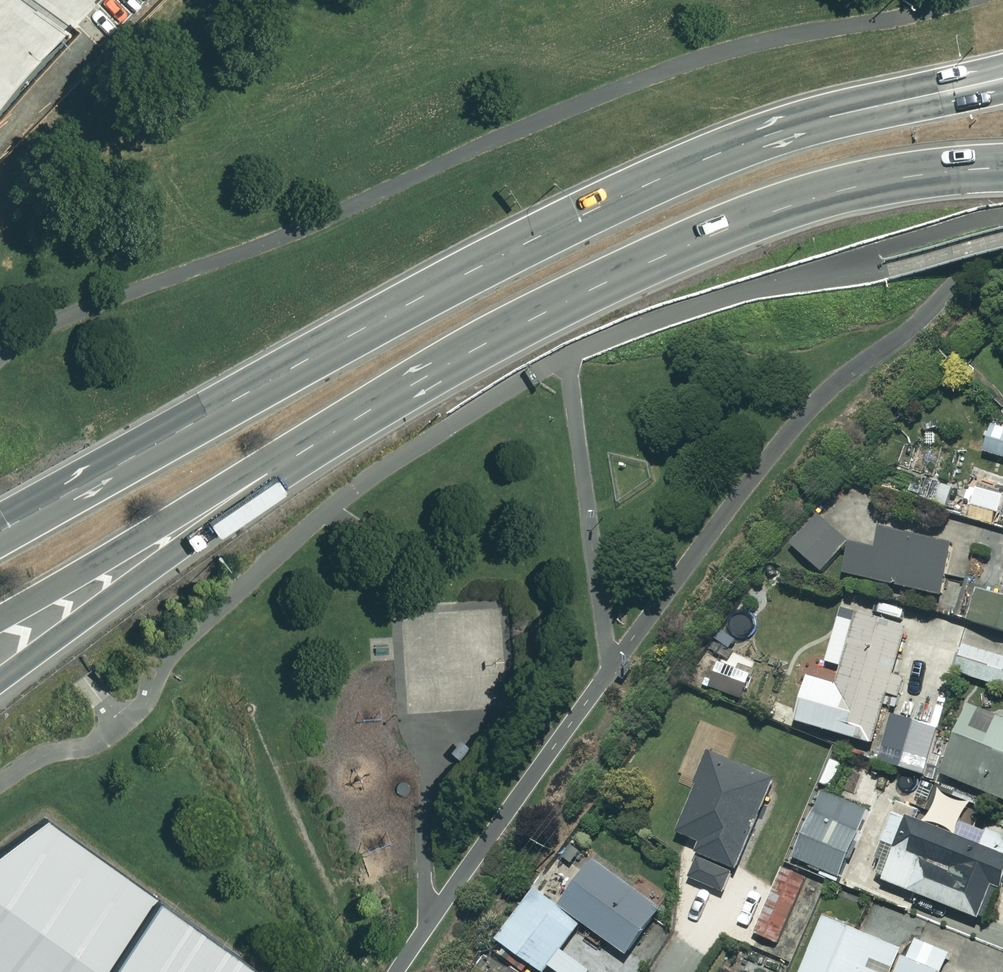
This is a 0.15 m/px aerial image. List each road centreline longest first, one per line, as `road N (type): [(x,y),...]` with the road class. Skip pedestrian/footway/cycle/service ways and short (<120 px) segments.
road 1 (trunk): [(0,531),(623,194),(778,132),(1002,80)]
road 2 (trunk): [(1002,167),(904,178),(768,213),(535,317),(403,390)]
road 3 (trunk): [(403,390),(0,685)]
road 4 (trunk): [(403,390),(0,621)]

